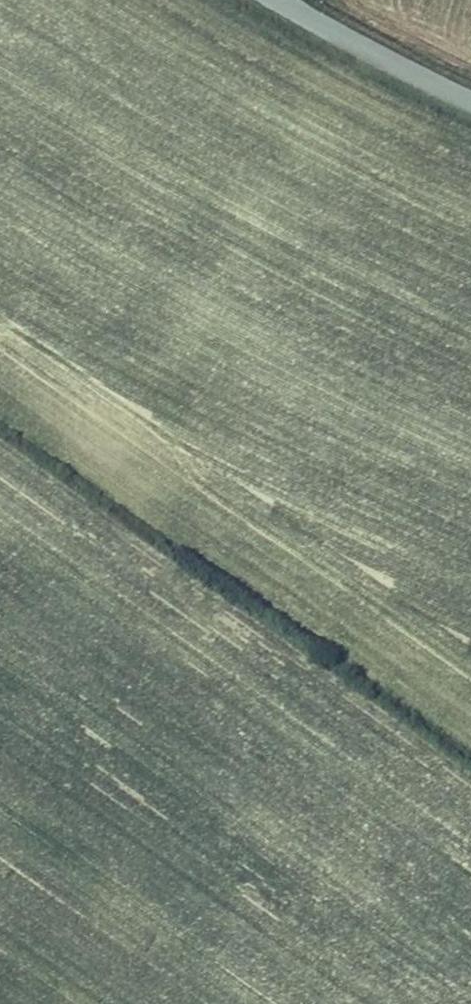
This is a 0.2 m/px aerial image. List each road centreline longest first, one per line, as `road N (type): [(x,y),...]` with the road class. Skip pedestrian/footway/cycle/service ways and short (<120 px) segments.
road 1 (unclassified): [(269,0),(470,105)]

